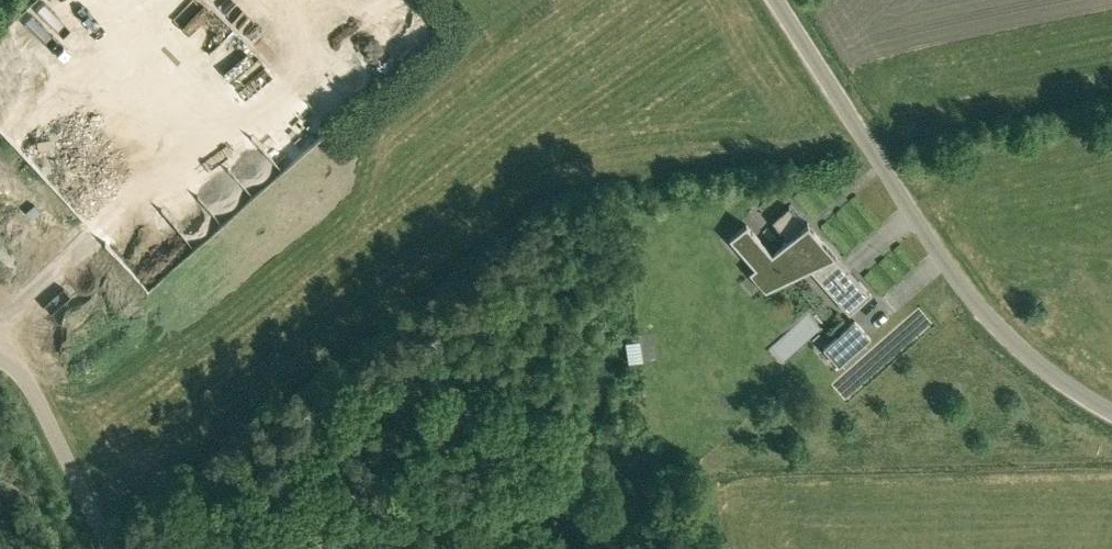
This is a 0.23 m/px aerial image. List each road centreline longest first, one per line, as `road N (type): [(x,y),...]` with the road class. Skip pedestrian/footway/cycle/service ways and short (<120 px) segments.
road 1 (unclassified): [(1111,412),(1050,375),(964,288),(774,0)]
road 2 (unclassified): [(109,548),(8,327),(0,329)]

